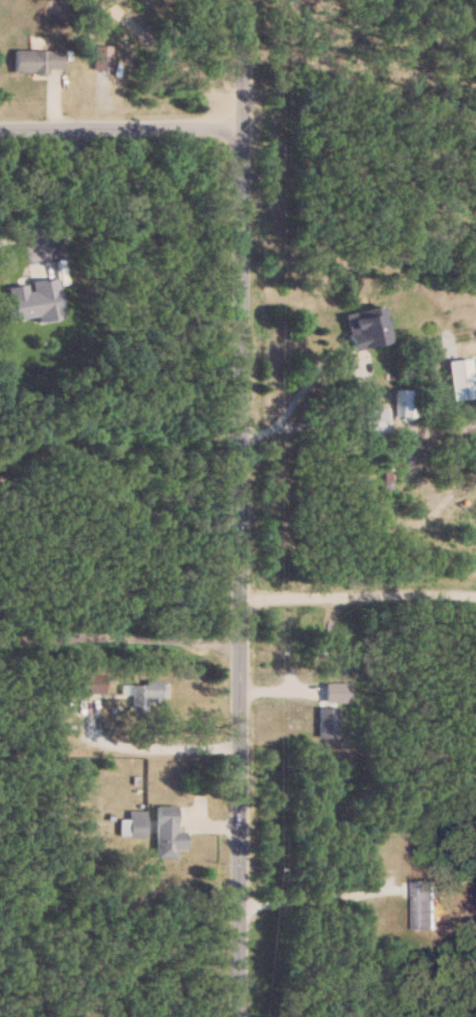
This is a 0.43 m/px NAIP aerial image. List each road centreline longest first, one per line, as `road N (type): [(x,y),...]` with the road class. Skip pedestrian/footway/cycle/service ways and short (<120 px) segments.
road 1 (residential): [(231,1016),(245,0)]
road 2 (residential): [(0,128),(246,127)]

